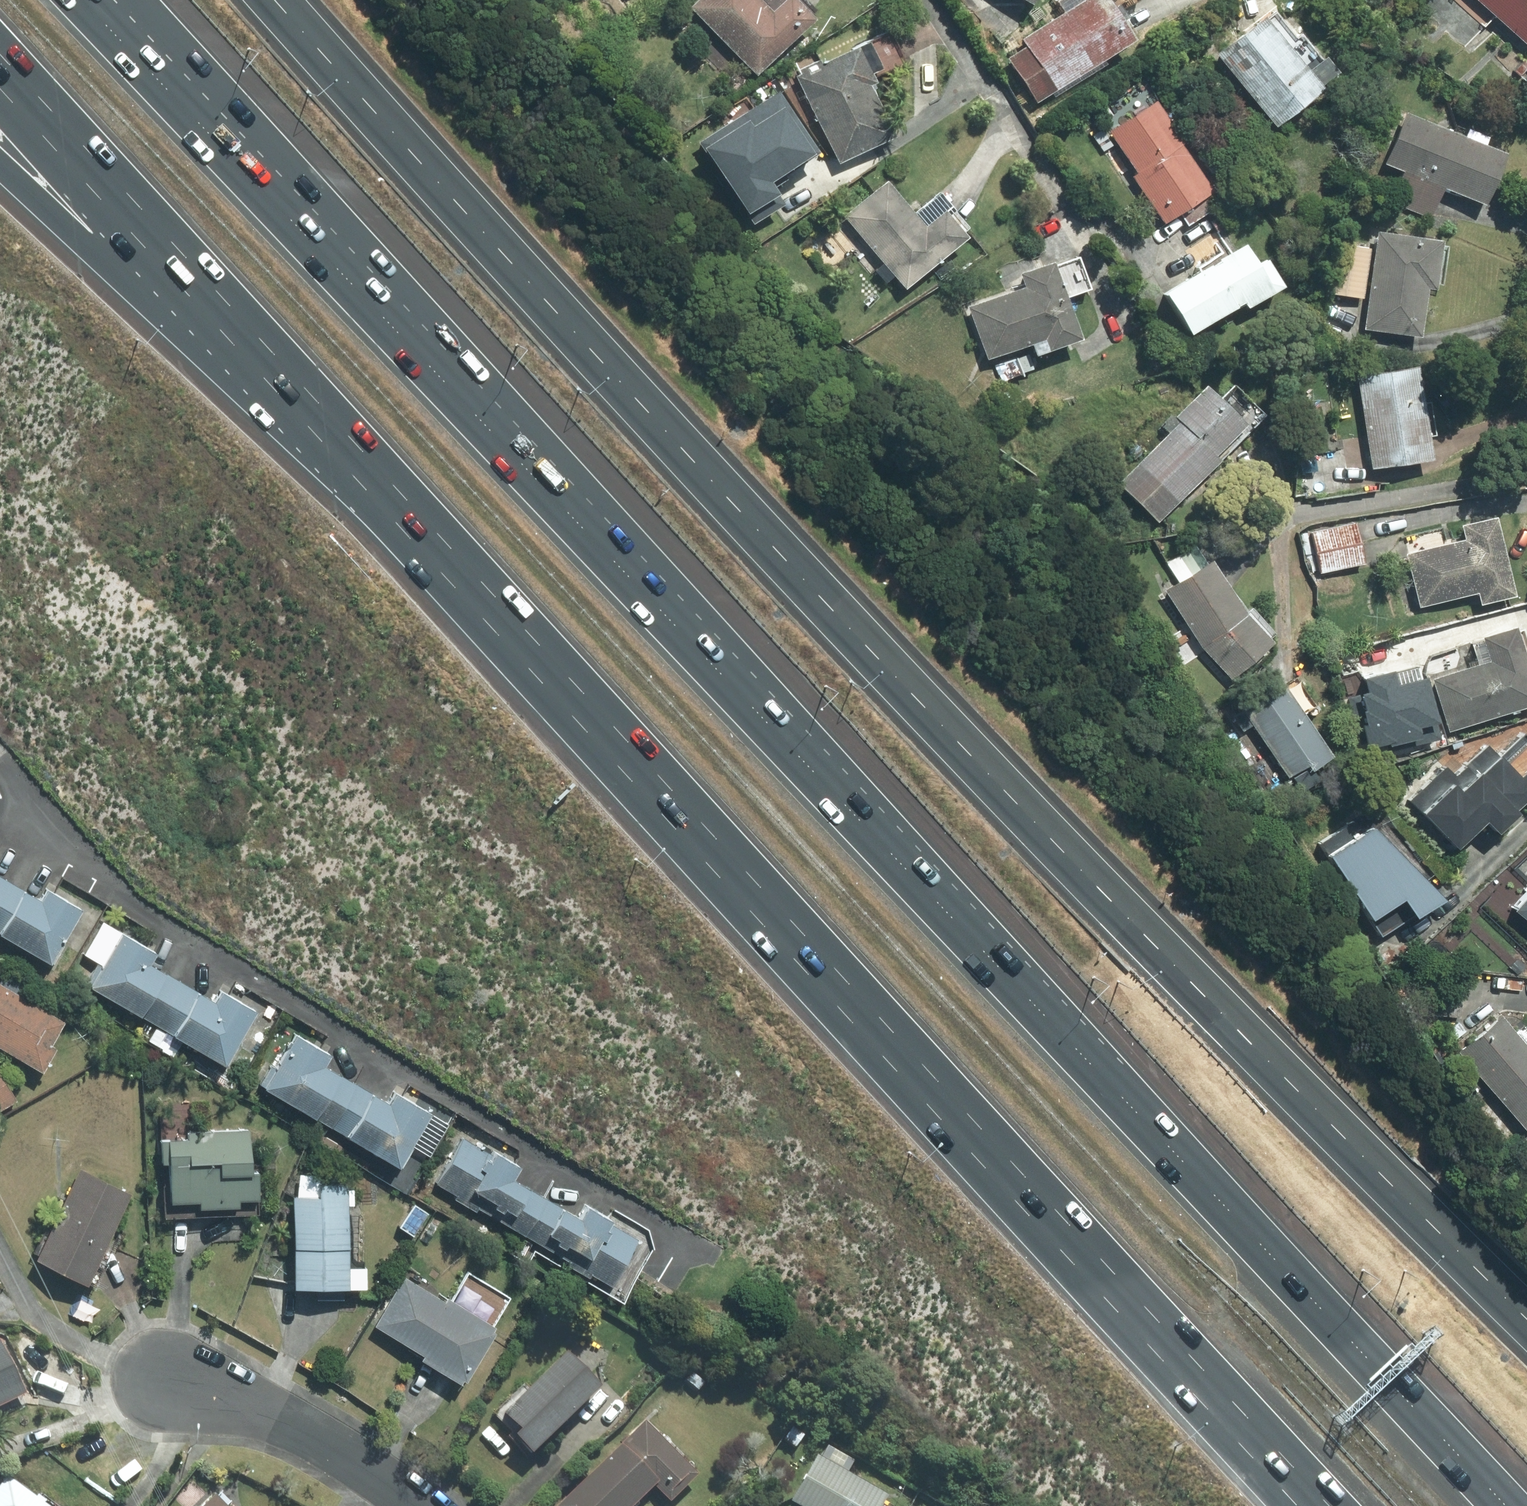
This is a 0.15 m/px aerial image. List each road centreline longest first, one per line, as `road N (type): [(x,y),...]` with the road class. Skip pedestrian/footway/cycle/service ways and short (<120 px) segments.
road 1 (motorway): [(231,161),(969,929),(1501,1505)]
road 2 (motorway): [(1332,1505),(391,485)]
road 3 (residential): [(0,773),(128,908),(693,1248)]
road 4 (motorway): [(391,485),(0,55)]
road 5 (motorway): [(391,485),(84,244),(0,164)]
road 6 (residential): [(158,1388),(278,1422),(369,1469),(416,1505)]
road 7 (motorway): [(79,0),(231,161)]
road 8 (motorway): [(120,0),(231,161)]

